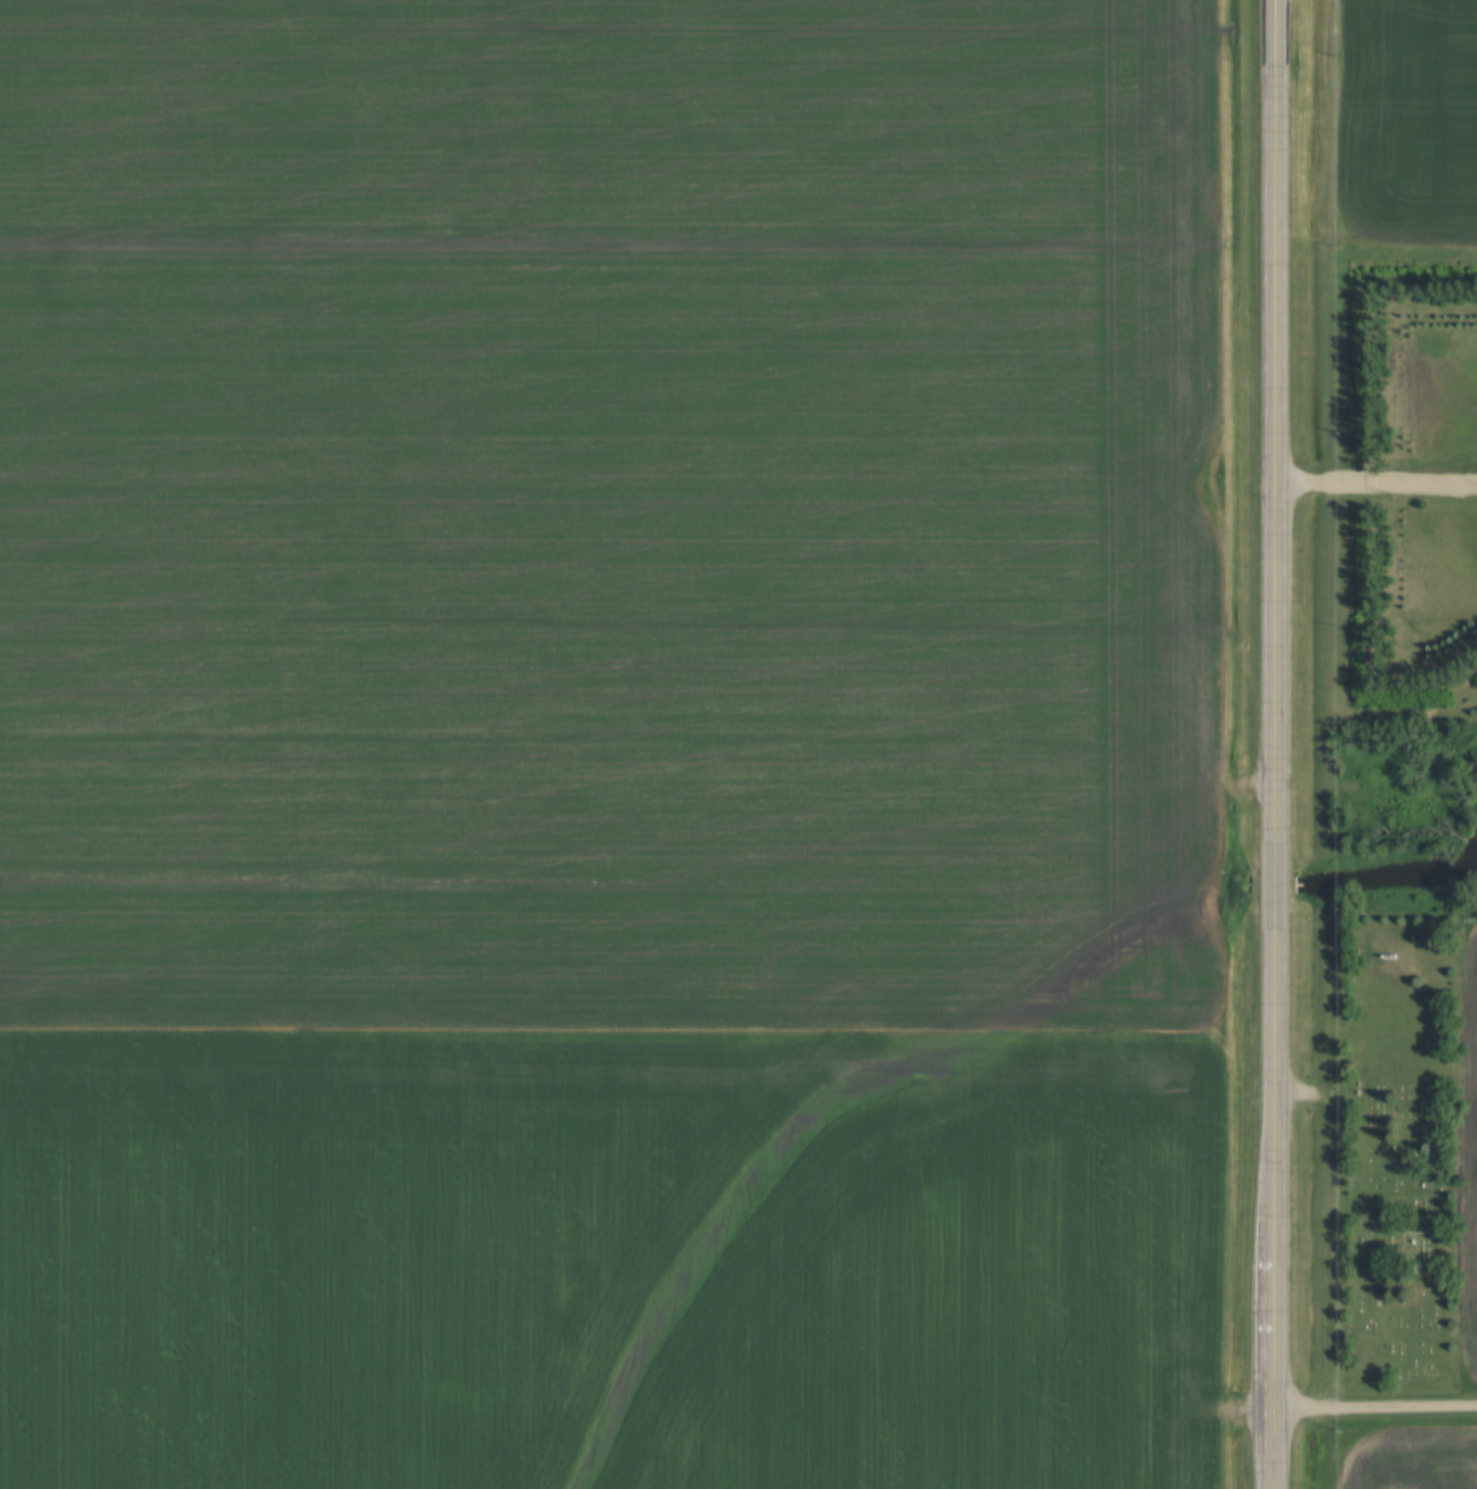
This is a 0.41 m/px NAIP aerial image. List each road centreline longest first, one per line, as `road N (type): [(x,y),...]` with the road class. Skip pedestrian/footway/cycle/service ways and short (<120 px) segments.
road 1 (secondary): [(1272,1488),(1276,0)]
road 2 (residential): [(1273,1410),(1476,1412)]

